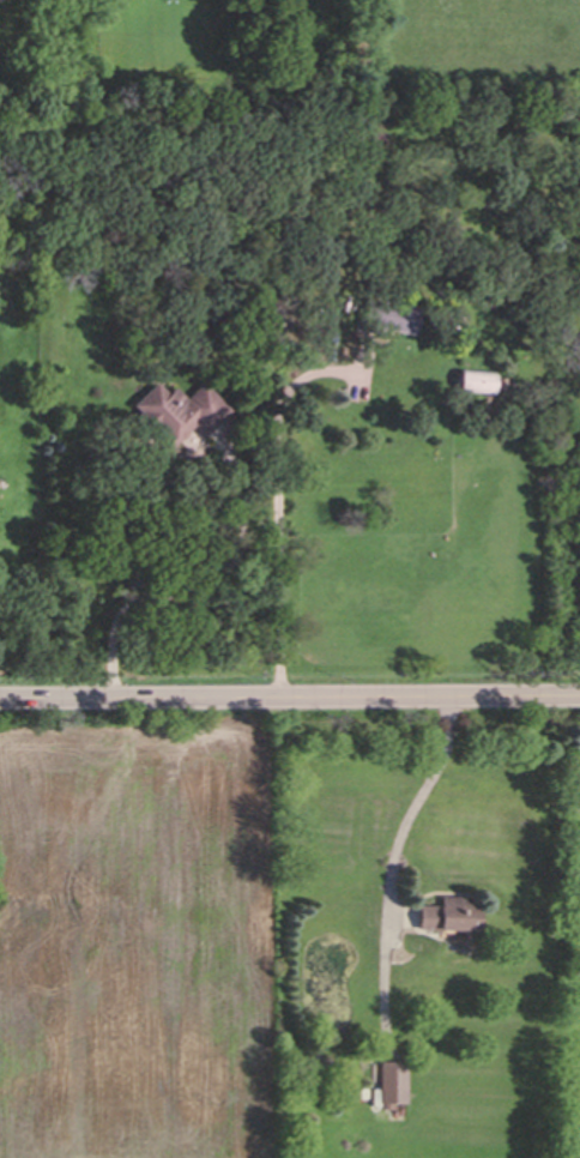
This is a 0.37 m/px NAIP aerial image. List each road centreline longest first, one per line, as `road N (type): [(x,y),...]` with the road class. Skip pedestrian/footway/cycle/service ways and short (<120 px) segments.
road 1 (tertiary): [(0,699),(579,696)]

